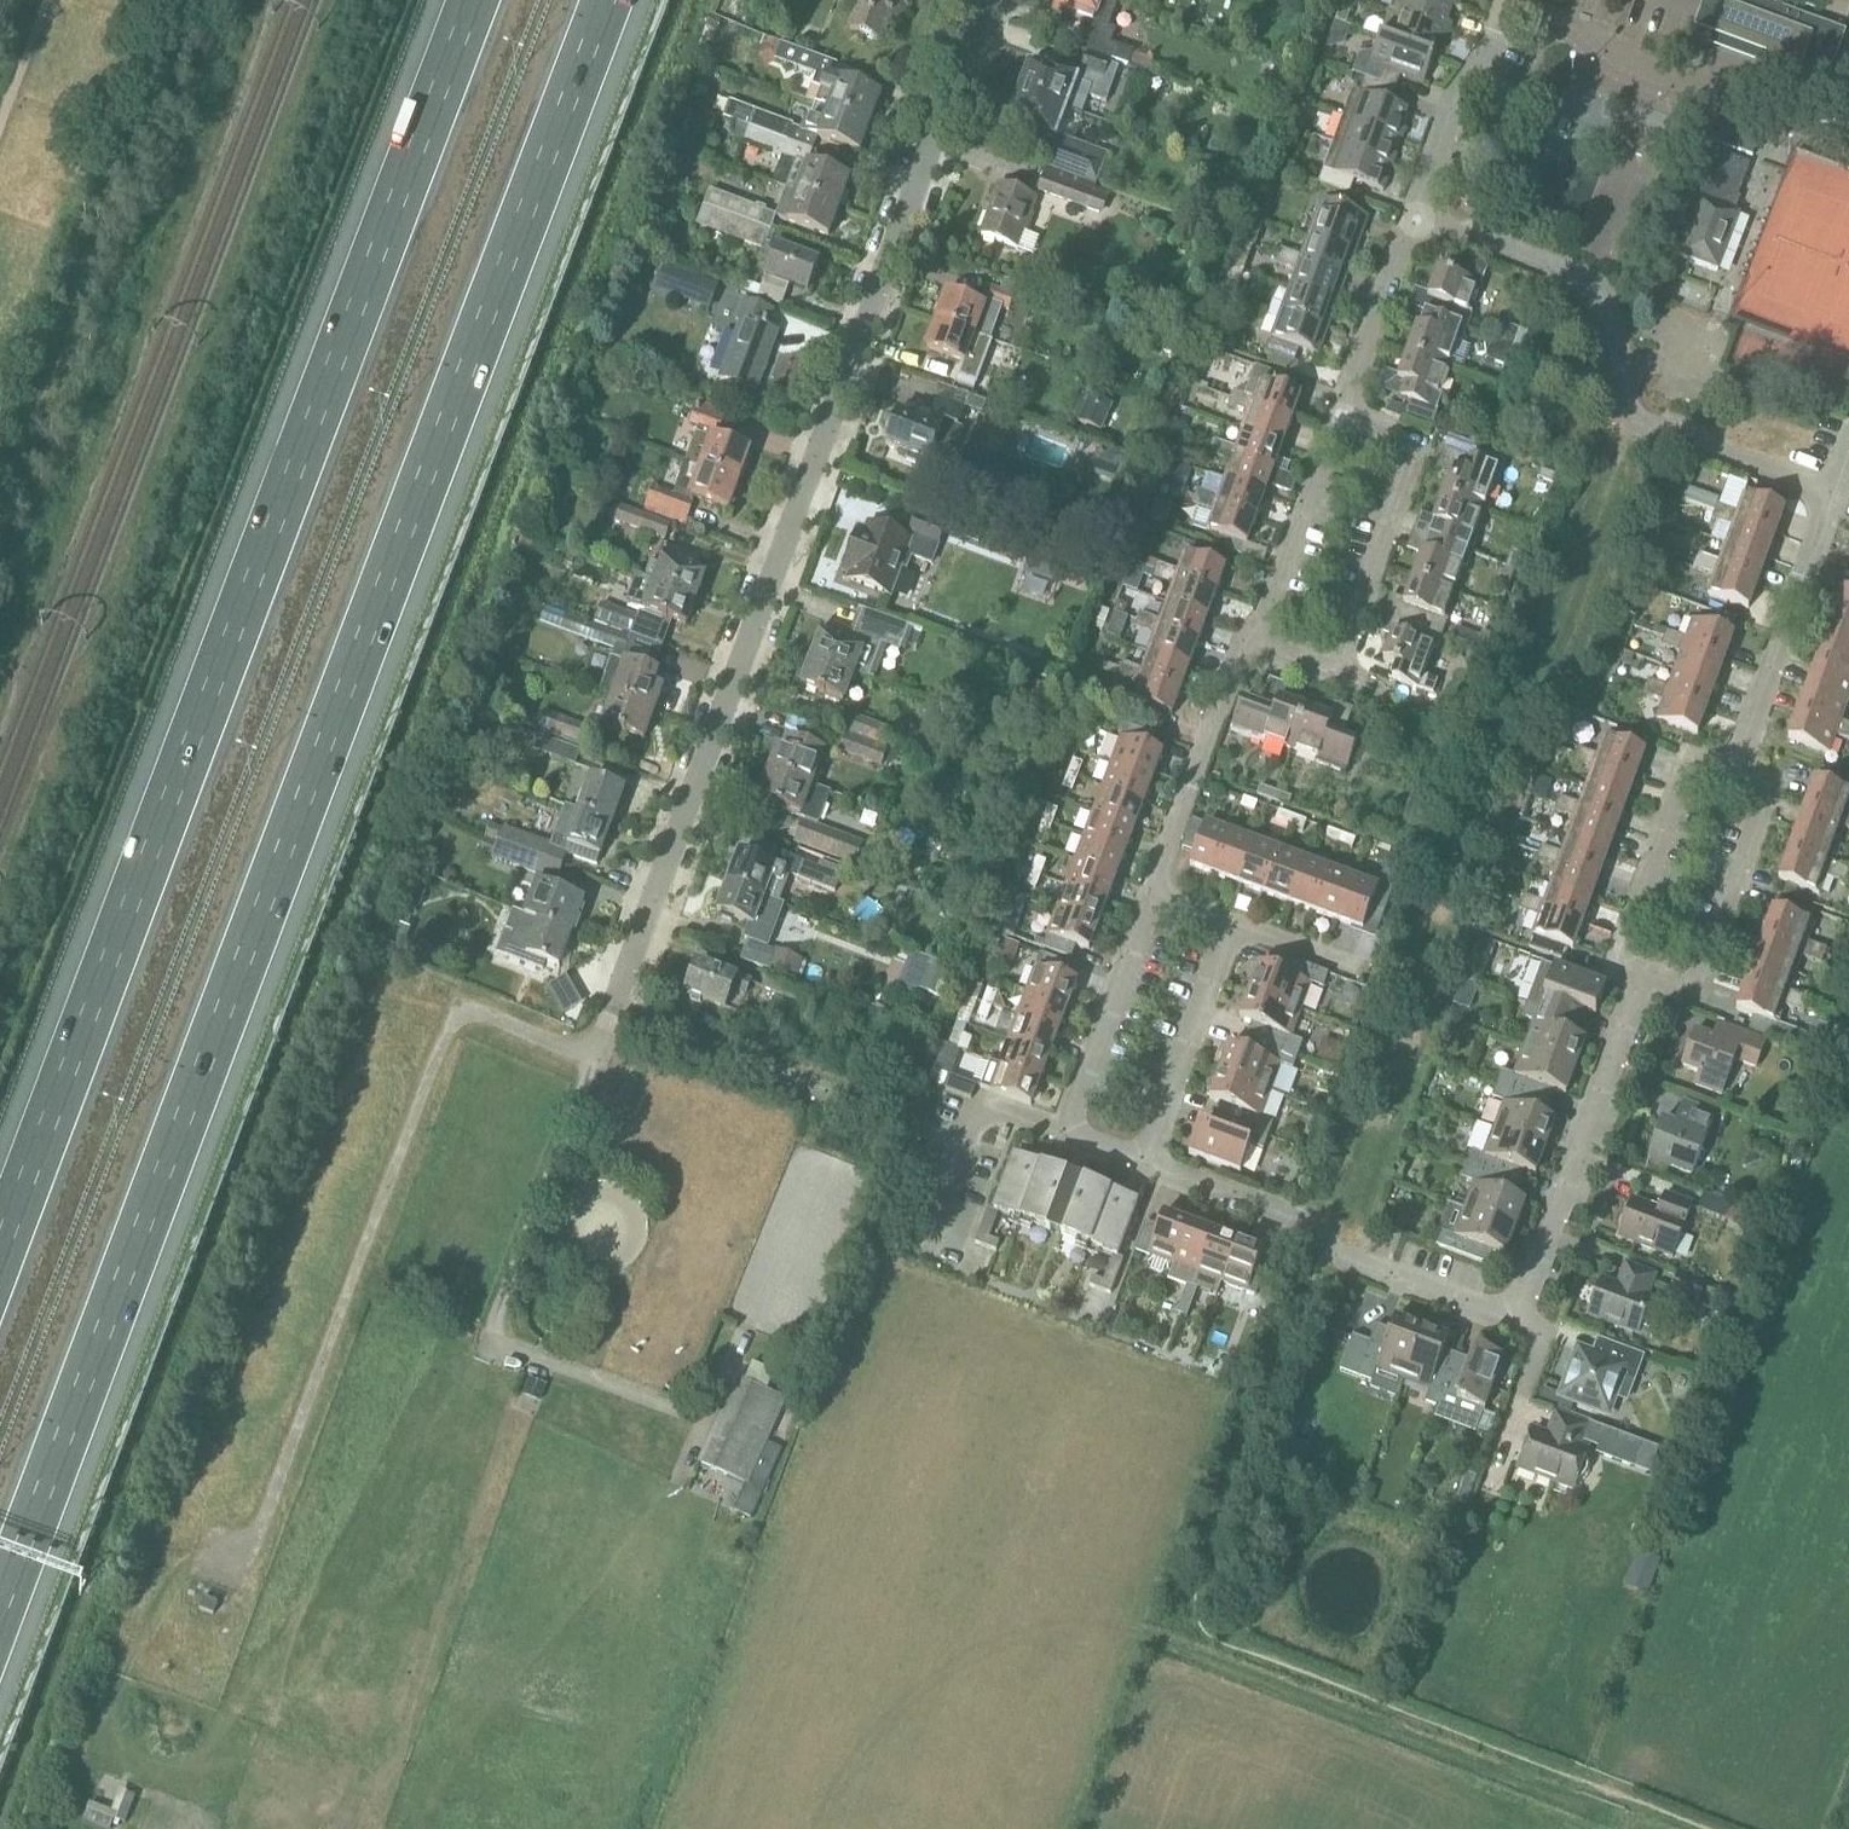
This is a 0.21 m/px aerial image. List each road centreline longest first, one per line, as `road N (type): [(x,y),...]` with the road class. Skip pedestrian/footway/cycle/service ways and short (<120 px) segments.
road 1 (motorway): [(0,1618),(607,0)]
road 2 (residential): [(702,1419),(498,1333),(494,1315),(988,0)]
road 3 (motorway): [(474,0),(0,1258)]
road 4 (track): [(1639,1757),(1592,1809),(1116,1629)]
road 5 (residential): [(1316,1223),(1351,1262),(1501,1315),(1527,1305),(1554,1252),(1641,999)]
road 6 (residential): [(1833,499),(1643,429),(1621,409),(1604,294),(1570,271),(1414,221)]
road 7 (residential): [(1260,640),(1330,672),(1350,656),(1380,581),(1410,474),(1400,447),(1340,425)]
road 8 (residential): [(1641,999),(1703,996),(1773,798),(1746,765)]
road 9 (residential): [(1641,999),(1623,969),(1697,767),(1746,765)]
road 10 (residential): [(1746,765),(1833,499)]
road 11 (residential): [(1155,887),(1237,670),(1260,640)]
road 12 (residential): [(1066,1132),(1155,887)]
road 13 (residential): [(1146,1160),(1233,918)]
road 14 (residential): [(1414,221),(1459,96),(1506,1)]
road 15 (residential): [(1260,640),(1340,425)]
road 16 (residential): [(1340,425),(1414,221)]
road 17 (residential): [(1316,1223),(1307,1213),(1146,1160)]
road 18 (residential): [(1361,973),(1233,918)]
road 19 (track): [(0,128),(47,0)]

